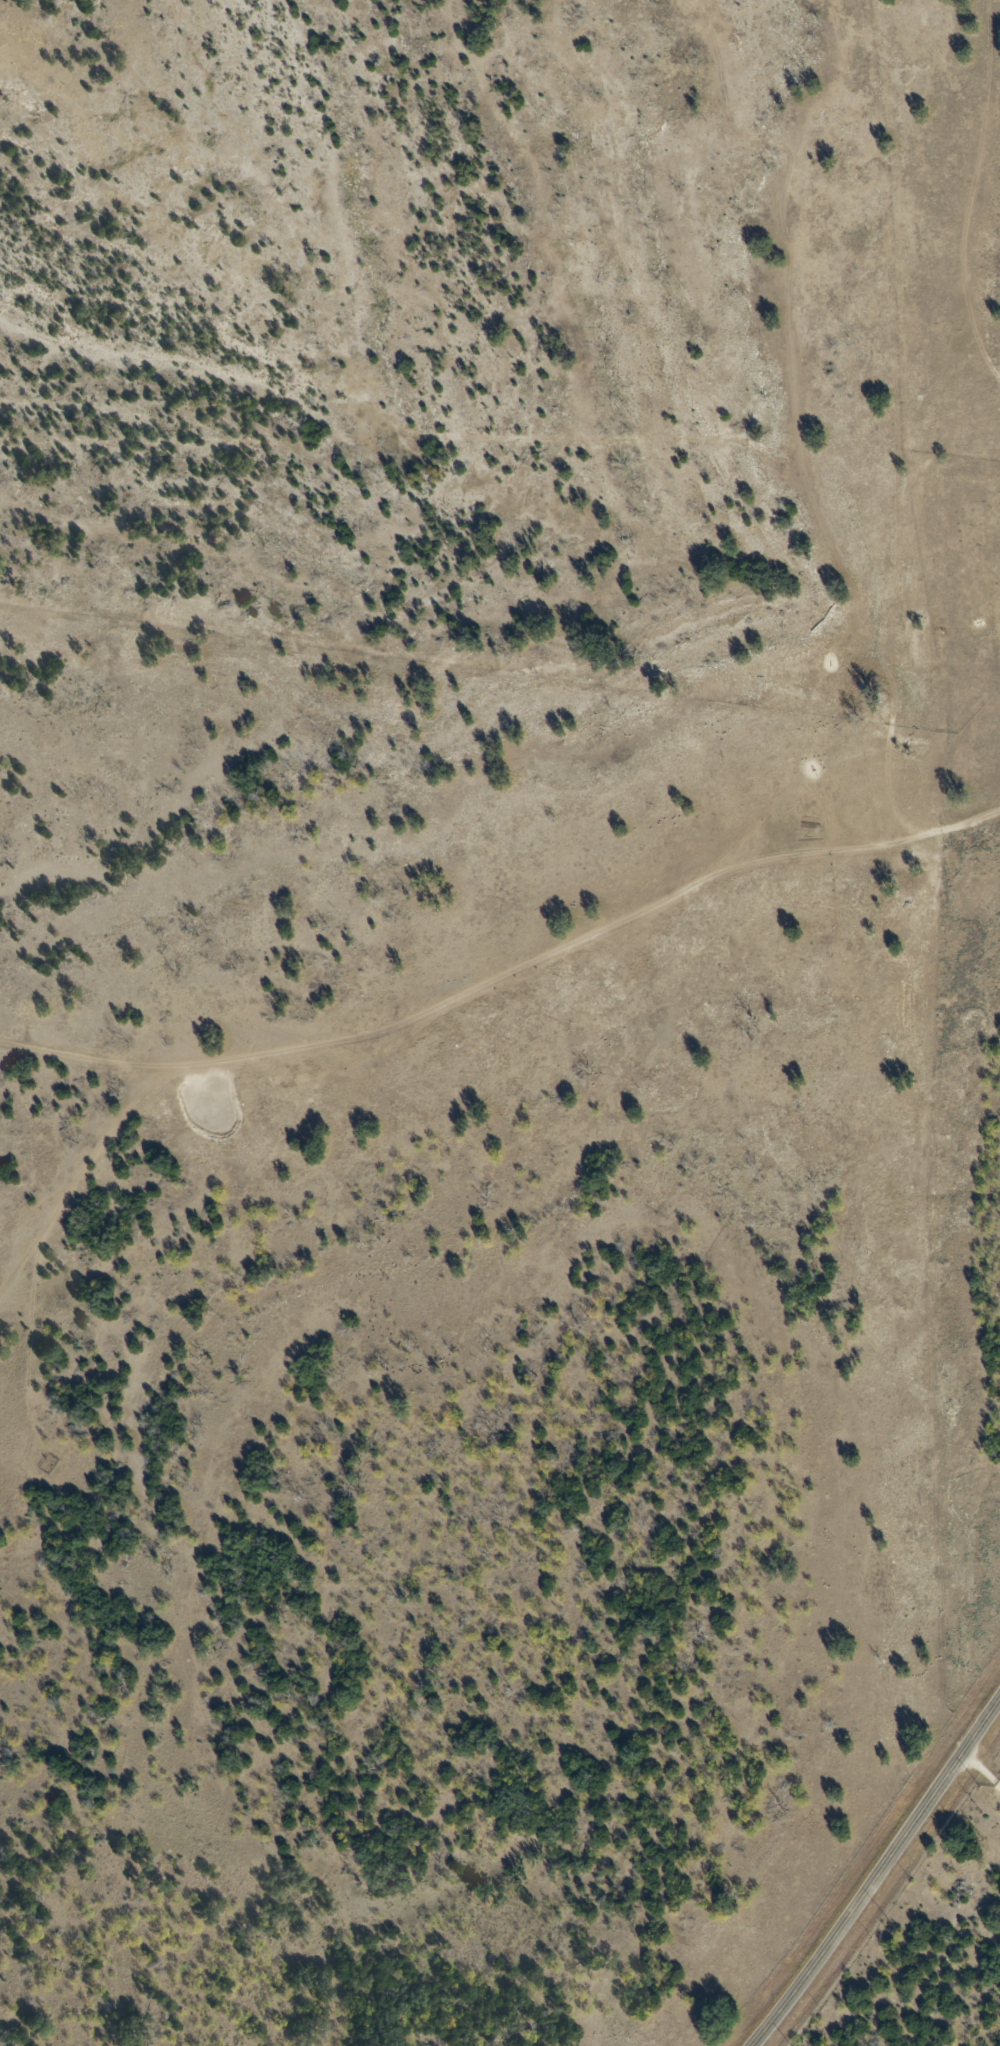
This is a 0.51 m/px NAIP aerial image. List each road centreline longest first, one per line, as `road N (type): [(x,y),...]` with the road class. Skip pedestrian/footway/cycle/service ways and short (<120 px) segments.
road 1 (residential): [(999,866),(729,898),(482,1027),(299,1082),(17,1097),(0,1090)]
road 2 (secondary): [(752,2045),(999,1704)]

